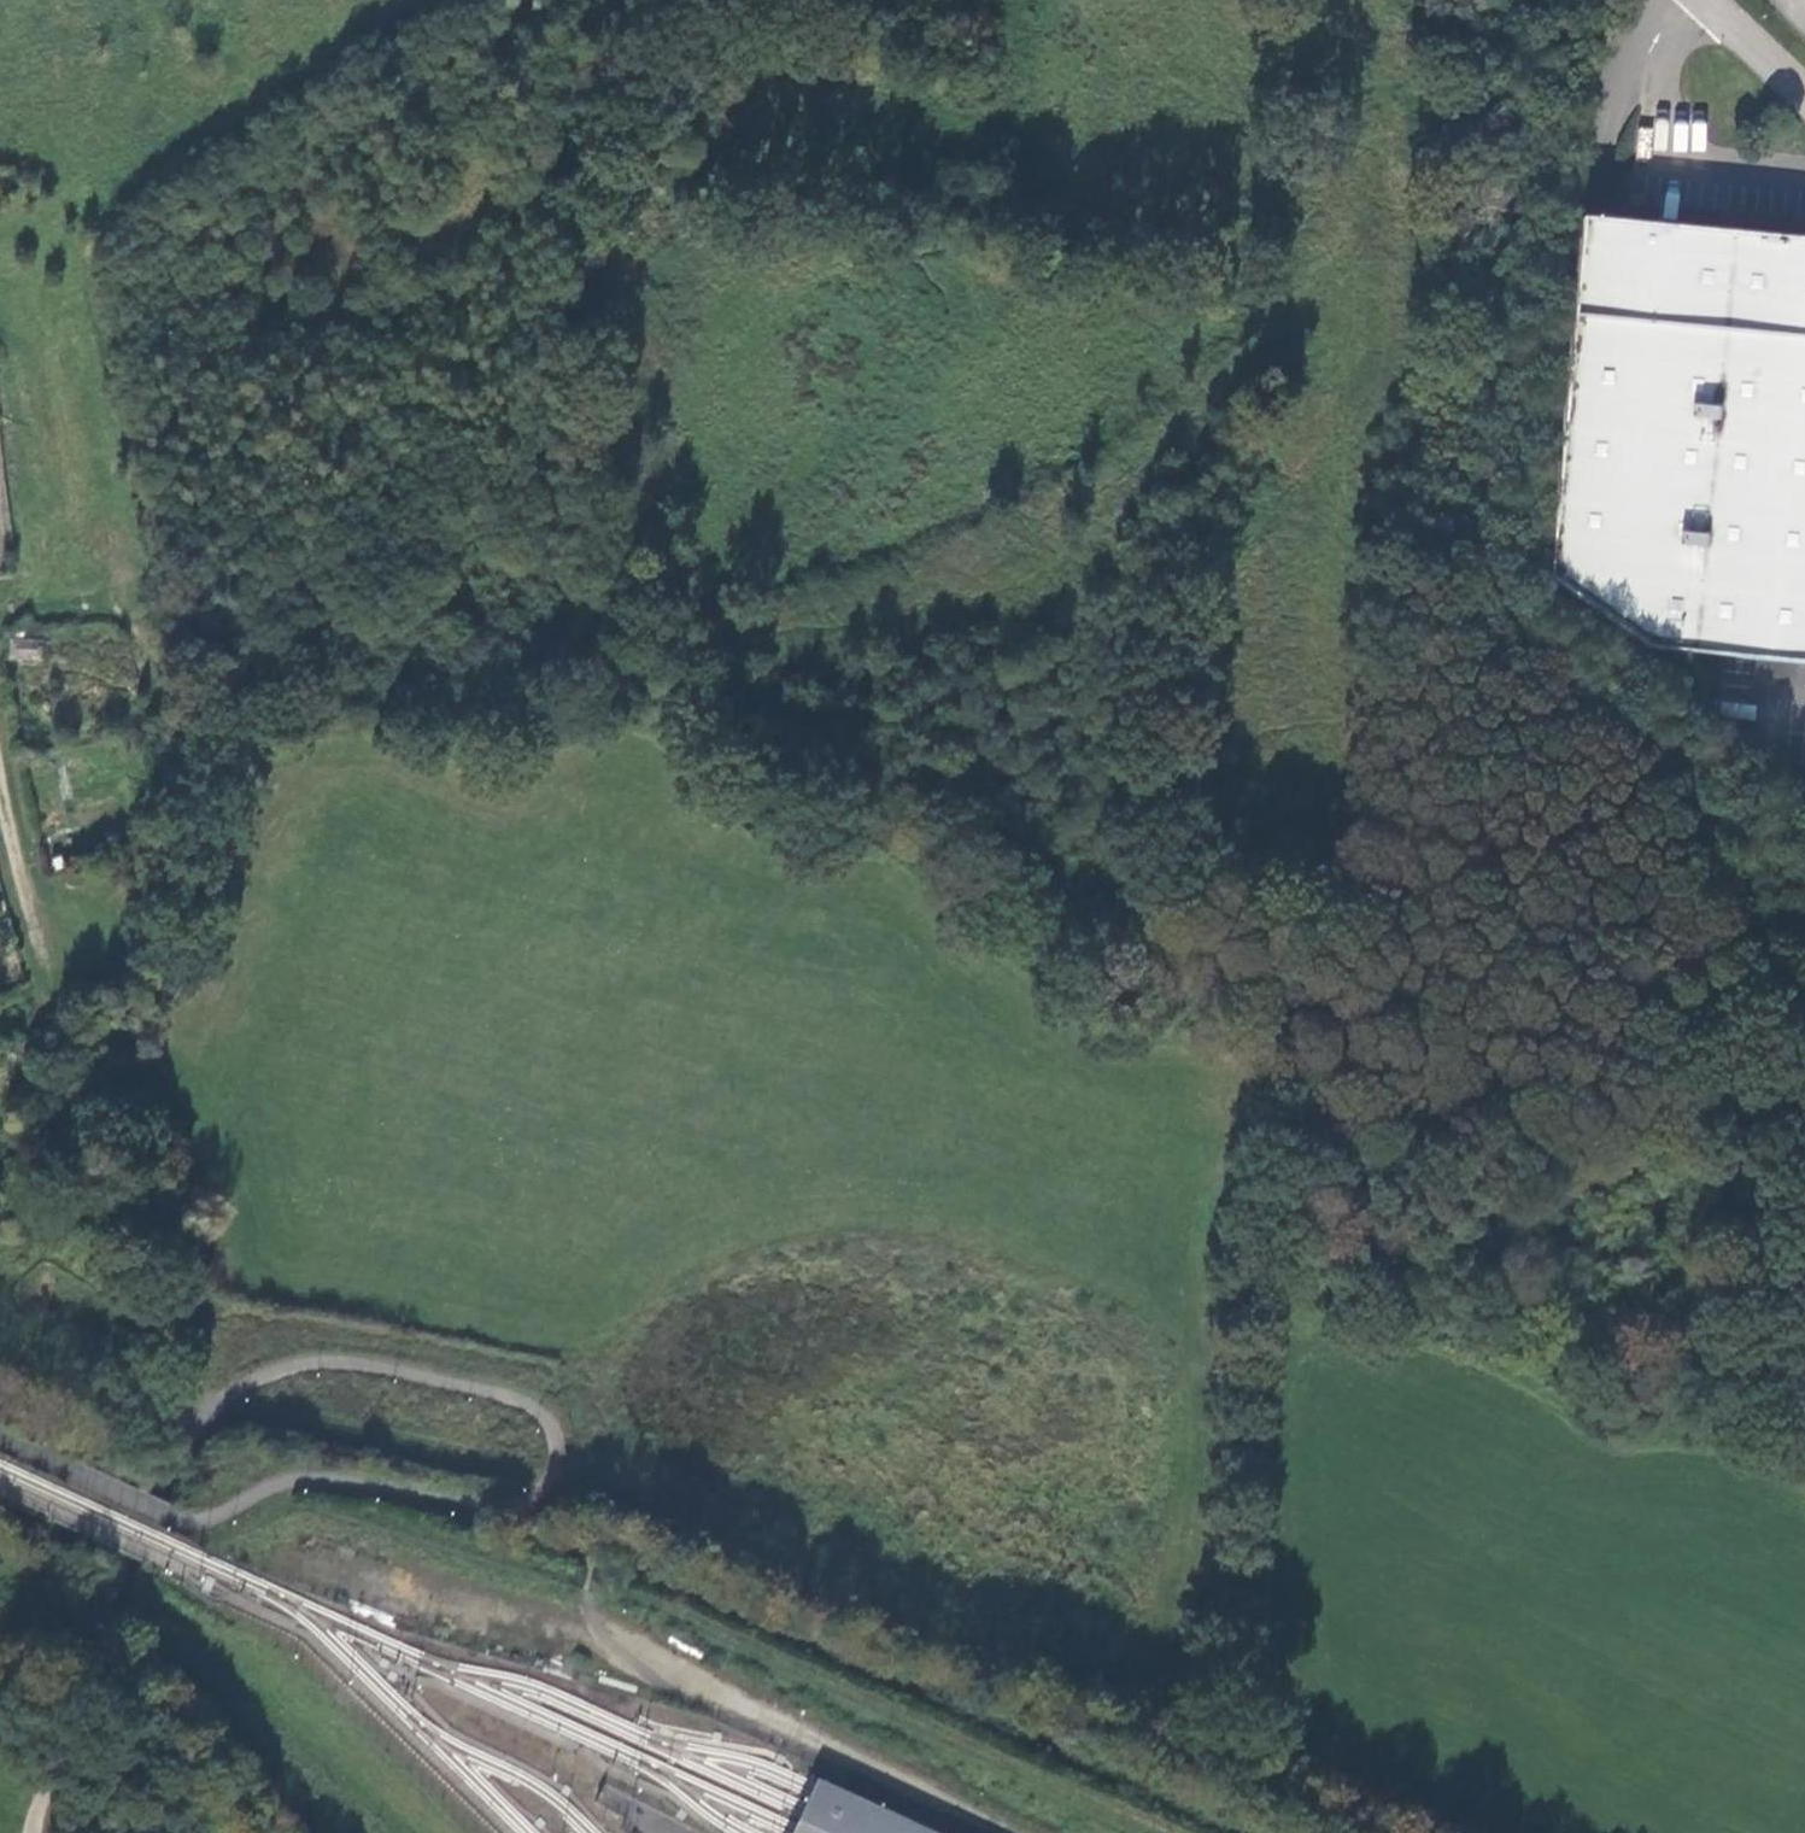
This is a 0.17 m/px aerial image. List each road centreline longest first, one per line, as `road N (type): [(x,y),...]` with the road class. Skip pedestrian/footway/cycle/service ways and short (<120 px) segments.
road 1 (track): [(1014,1832),(674,1674),(606,1628),(587,1592)]
road 2 (track): [(1175,1714),(1199,1571),(1197,1340)]
road 3 (track): [(1457,1832),(1175,1714)]
road 4 (track): [(0,776),(57,1042)]
road 5 (unclassified): [(1804,94),(1711,0)]

